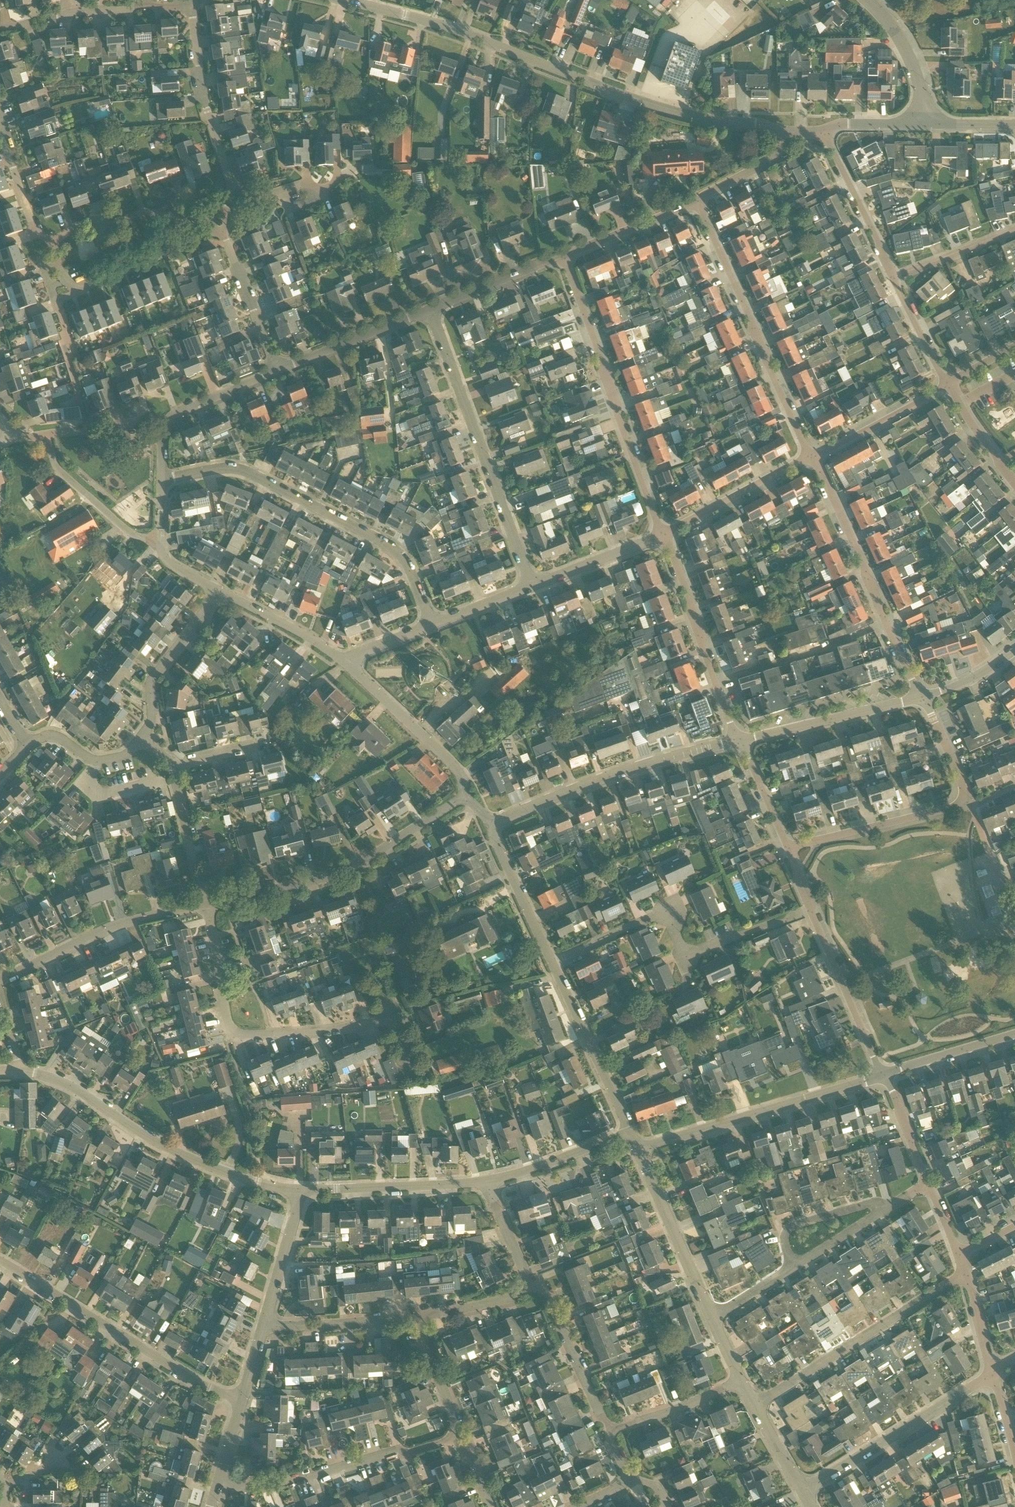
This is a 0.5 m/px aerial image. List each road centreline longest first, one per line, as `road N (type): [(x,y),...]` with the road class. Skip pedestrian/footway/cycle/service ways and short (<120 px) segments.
road 1 (tertiary): [(783,136),(652,110),(450,30),(340,0)]
road 2 (residential): [(434,626),(394,550),(240,471),(162,482),(164,429)]
road 3 (residential): [(302,1191),(178,1151),(82,1092),(20,1071)]
road 4 (residential): [(665,538),(562,258)]
road 5 (residential): [(545,958),(647,913),(659,913),(680,944),(692,948),(805,901)]
road 6 (residential): [(533,588),(430,312)]
road 7 (residential): [(205,903),(322,878),(467,799)]
road 8 (residential): [(242,1405),(0,1261)]
road 9 (residential): [(812,459),(695,205)]
road 10 (residential): [(379,1015),(235,1032),(221,1002),(205,903)]
road 11 (residential): [(921,698),(812,459)]
road 12 (residential): [(494,825),(609,775),(739,743)]
road 13 (residential): [(637,1148),(884,1072)]
road 14 (residential): [(755,1407),(965,1279)]
road 15 (residential): [(220,1491),(460,1442)]
road 16 (residential): [(219,590),(172,566),(160,542),(136,536),(56,467),(47,435)]
road 17 (residential): [(804,1494),(993,1377)]
road 18 (residential): [(0,982),(121,923),(205,903)]
road 19 (residential): [(739,743),(665,538)]
road 20 (residential): [(232,202),(198,78),(189,3)]
road 21 (residential): [(631,1134),(545,958)]
road 22 (residential): [(884,1072),(805,901)]
road 23 (residential): [(739,743),(921,698)]
road 24 (residential): [(489,1184),(302,1191)]
road 25 (residential): [(713,1319),(637,1148)]
road 26 (residential): [(467,799),(459,772),(348,665)]
road 27 (residential): [(961,801),(786,848)]
road 28 (residential): [(148,736),(150,685),(219,590)]
road 29 (residential): [(665,538),(812,459)]
road 30 (residential): [(277,370),(430,312)]
road 31 (residential): [(896,280),(828,134)]
road 32 (residential): [(607,1435),(559,1325),(535,1294)]
road 33 (residential): [(277,370),(222,224)]
road 34 (residential): [(265,1329),(419,1319)]
road 35 (residential): [(812,459),(945,385)]
road 36 (residential): [(631,1134),(489,1184)]
road 37 (residential): [(348,665),(219,590)]
road 38 (residential): [(49,290),(143,259),(154,248),(159,217)]
road 39 (residential): [(607,1435),(742,1384)]
road 40 (residential): [(925,126),(909,57),(864,0)]
road 41 (residential): [(562,258),(695,205)]
road 42 (residential): [(265,1329),(302,1191)]
road 43 (residential): [(430,312),(562,258)]
road 44 (residential): [(545,958),(494,825)]
road 45 (residential): [(533,588),(665,538)]
road 46 (residential): [(795,1267),(792,1228),(873,1206),(884,1212)]
road 47 (residential): [(884,1072),(1014,1035)]
road 48 (residential): [(38,250),(0,122)]
road 49 (residential): [(38,250),(68,224),(137,212),(159,217)]
road 50 (residential): [(0,32),(130,10)]
road 51 (residential): [(164,429),(174,414),(277,370)]
road 52 (residential): [(460,1442),(419,1319)]
road 53 (residential): [(205,903),(173,778)]
road 54 (residential): [(1014,230),(896,280)]
road 55 (residential): [(1014,486),(945,385)]

